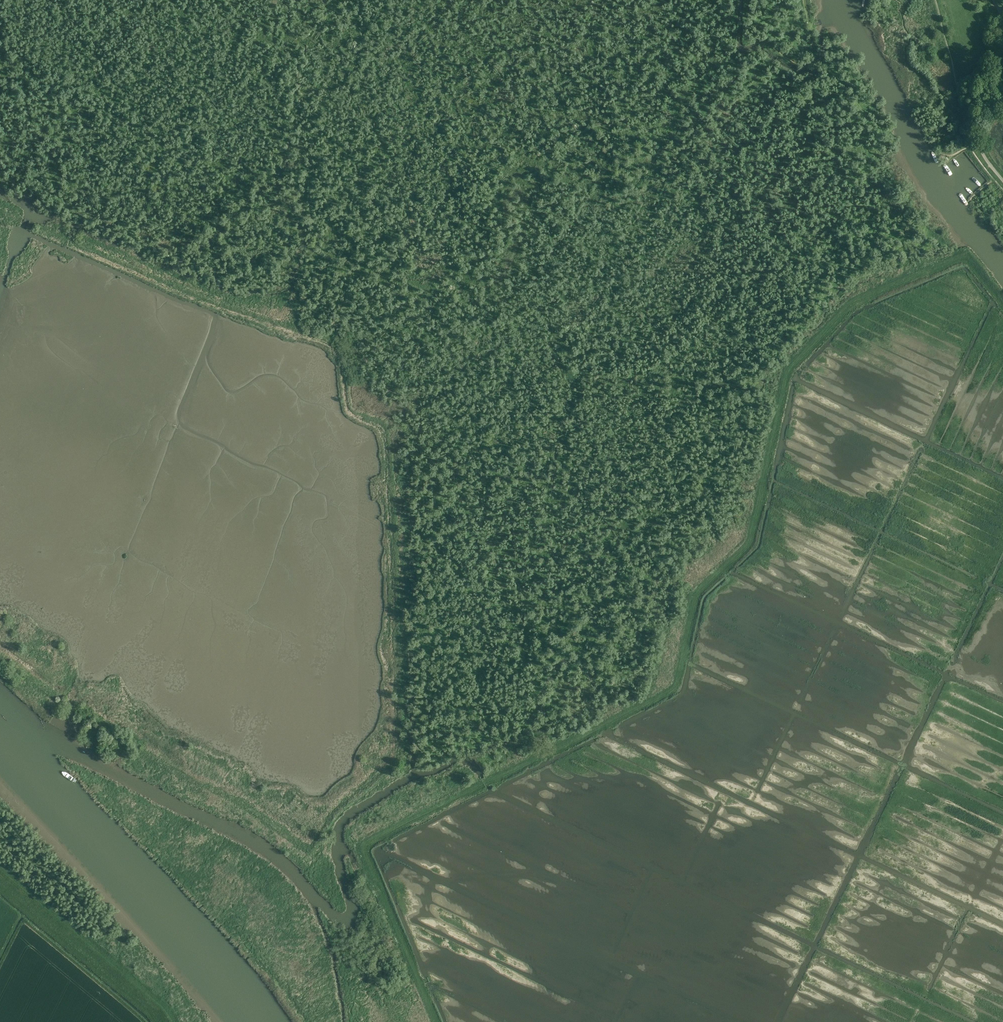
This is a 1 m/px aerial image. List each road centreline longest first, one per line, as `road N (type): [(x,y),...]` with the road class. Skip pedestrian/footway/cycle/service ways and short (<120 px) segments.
road 1 (track): [(740,571),(730,567),(701,592),(673,695),(370,849),(439,1021)]

